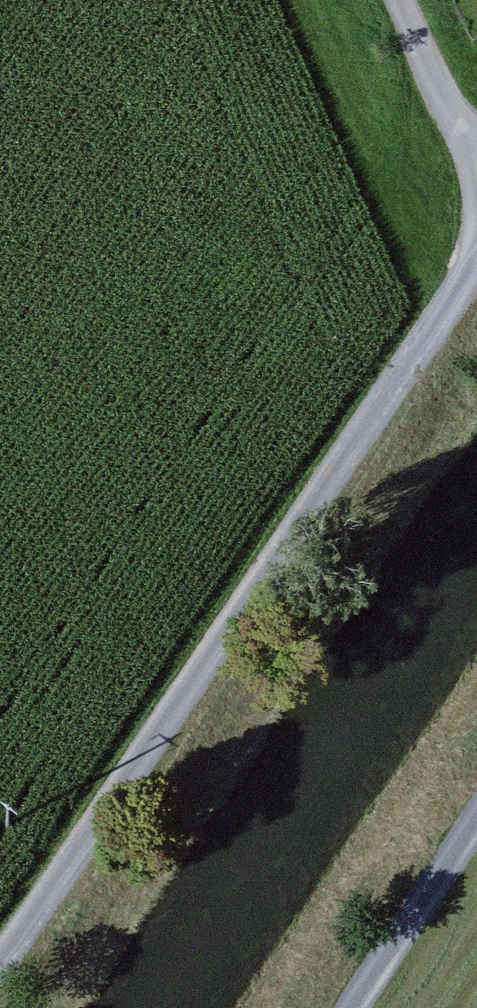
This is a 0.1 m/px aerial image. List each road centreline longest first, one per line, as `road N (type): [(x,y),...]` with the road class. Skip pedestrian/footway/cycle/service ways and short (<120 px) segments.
road 1 (track): [(476,257),(0,1002)]
road 2 (track): [(476,815),(348,1007)]
road 3 (track): [(403,0),(476,167)]

